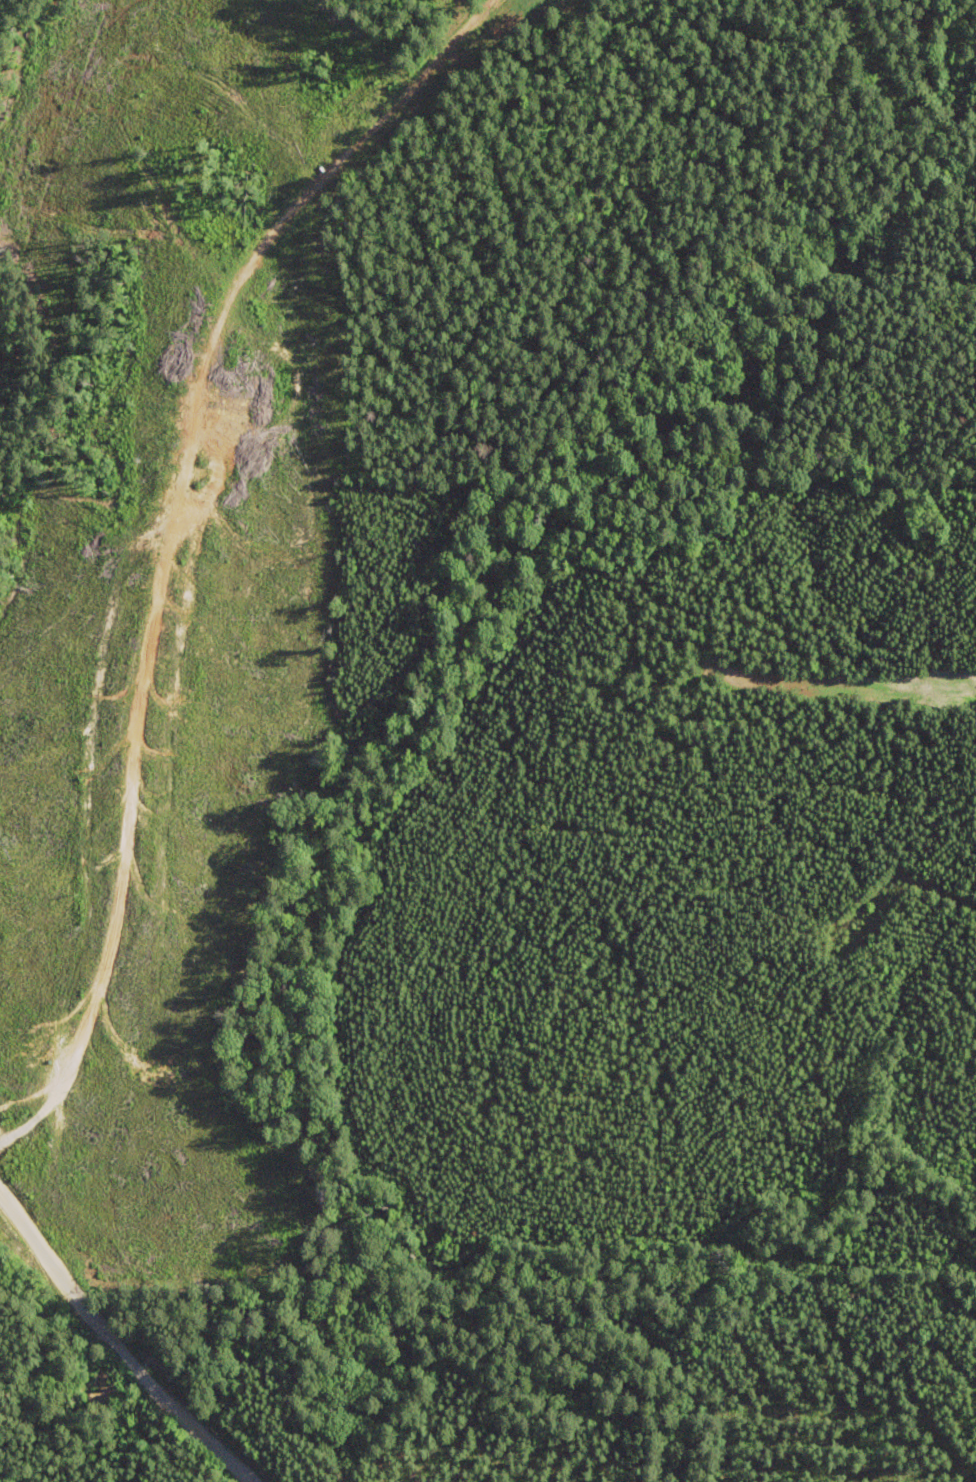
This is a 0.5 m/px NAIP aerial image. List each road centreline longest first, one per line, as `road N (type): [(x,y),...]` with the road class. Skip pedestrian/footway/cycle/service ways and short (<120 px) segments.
road 1 (residential): [(239,1481),(0,1181)]

